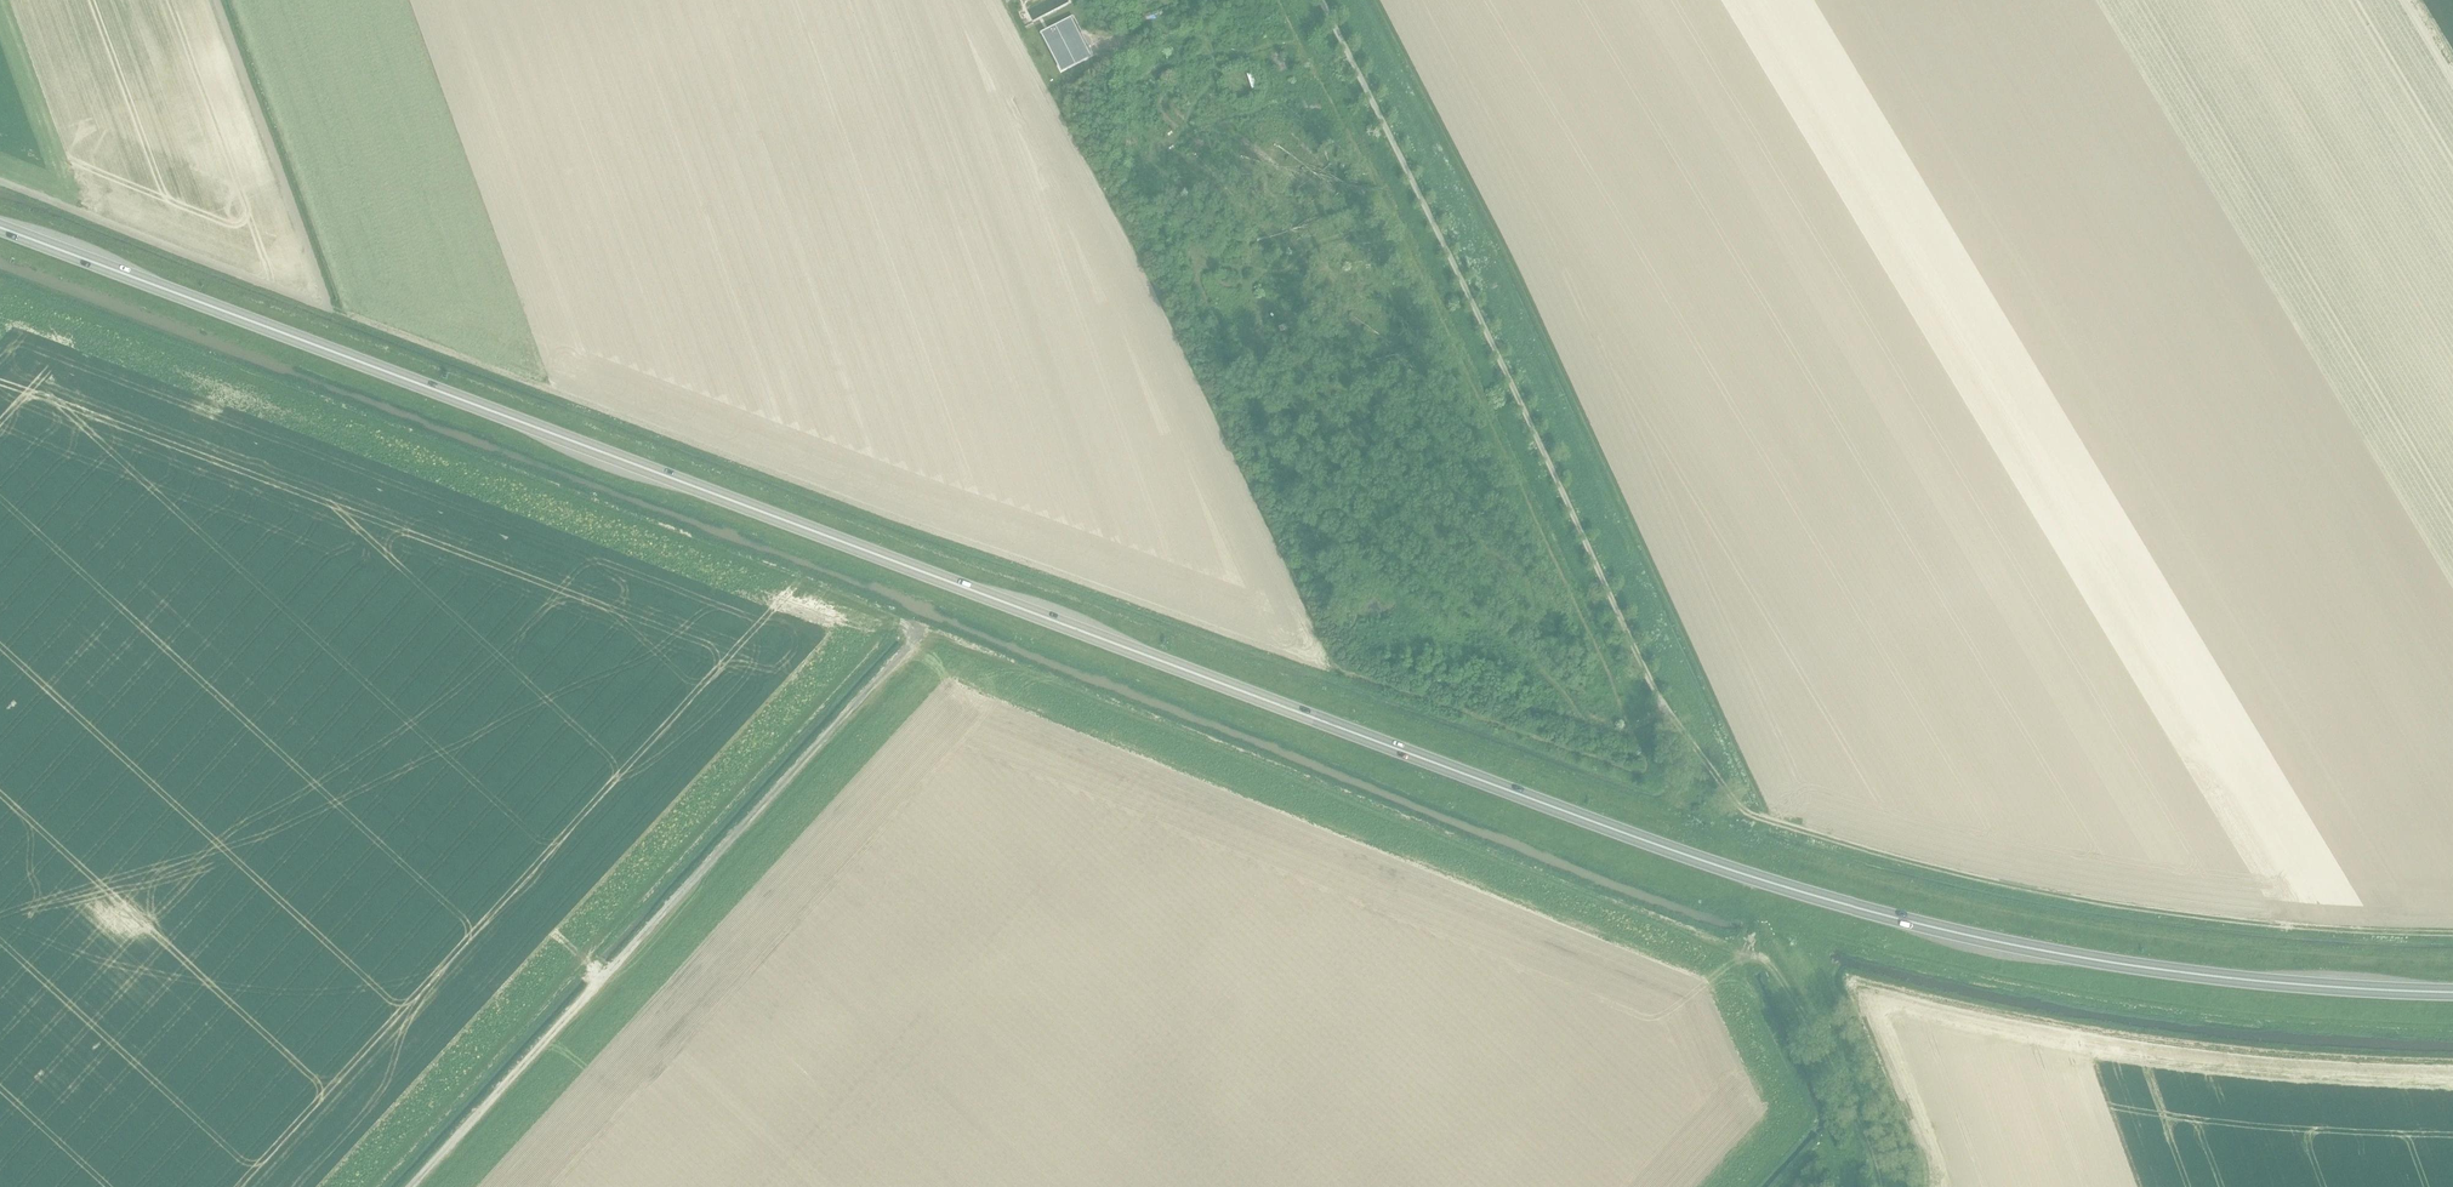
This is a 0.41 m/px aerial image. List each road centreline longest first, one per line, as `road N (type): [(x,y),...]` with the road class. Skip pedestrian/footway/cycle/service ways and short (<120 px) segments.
road 1 (trunk): [(0,228),(1809,894),(1904,920),(2181,973),(2452,991)]
road 2 (unclassified): [(1749,811),(1666,711),(1453,263),(1311,0)]
road 3 (track): [(2452,942),(2271,935),(2023,898),(1767,828),(1749,811)]
road 4 (track): [(1880,1186),(1875,1152),(1802,1014),(1745,950)]

